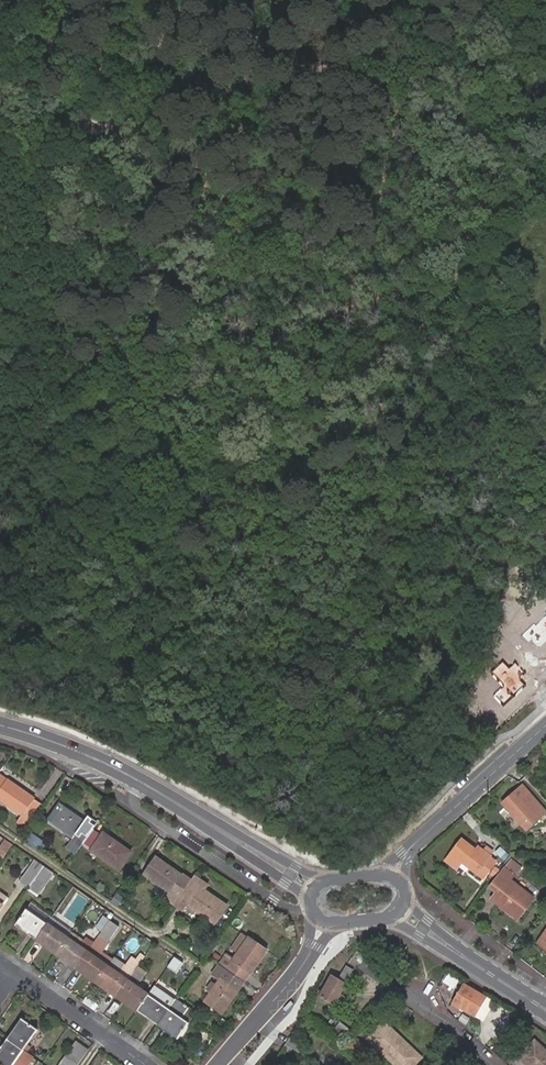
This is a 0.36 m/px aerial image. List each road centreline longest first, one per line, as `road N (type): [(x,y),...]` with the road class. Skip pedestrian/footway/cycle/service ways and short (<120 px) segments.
road 1 (tertiary): [(0,725),(110,766),(317,889)]
road 2 (tertiary): [(394,879),(406,857),(545,727)]
road 3 (tertiary): [(223,1064),(299,974),(327,919)]
road 4 (tertiary): [(400,912),(545,1008)]
road 5 (residential): [(147,1064),(15,973)]

